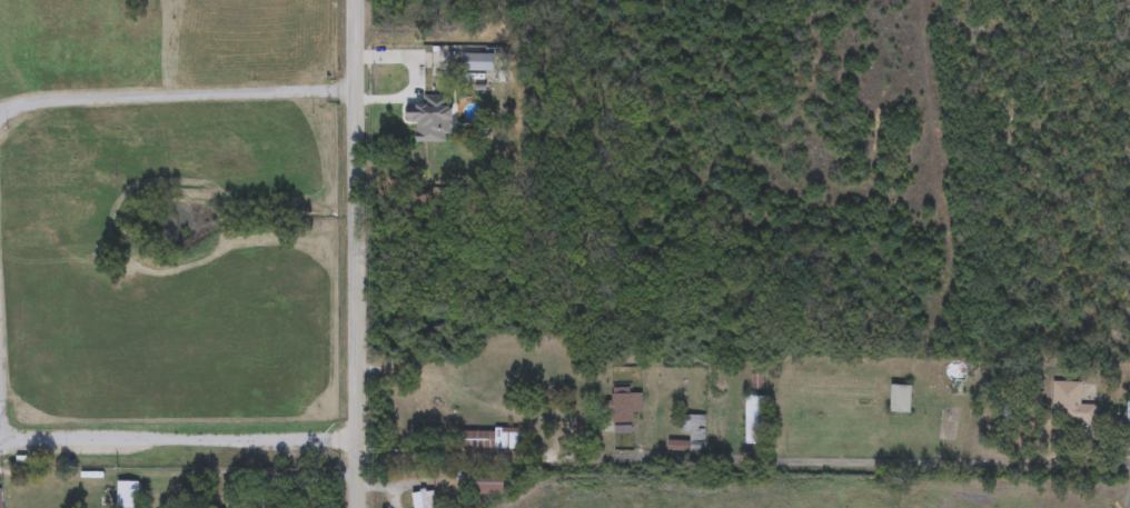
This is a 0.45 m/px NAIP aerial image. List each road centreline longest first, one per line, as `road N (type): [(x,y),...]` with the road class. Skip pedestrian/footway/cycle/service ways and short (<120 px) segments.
road 1 (tertiary): [(358,507),(356,68)]

